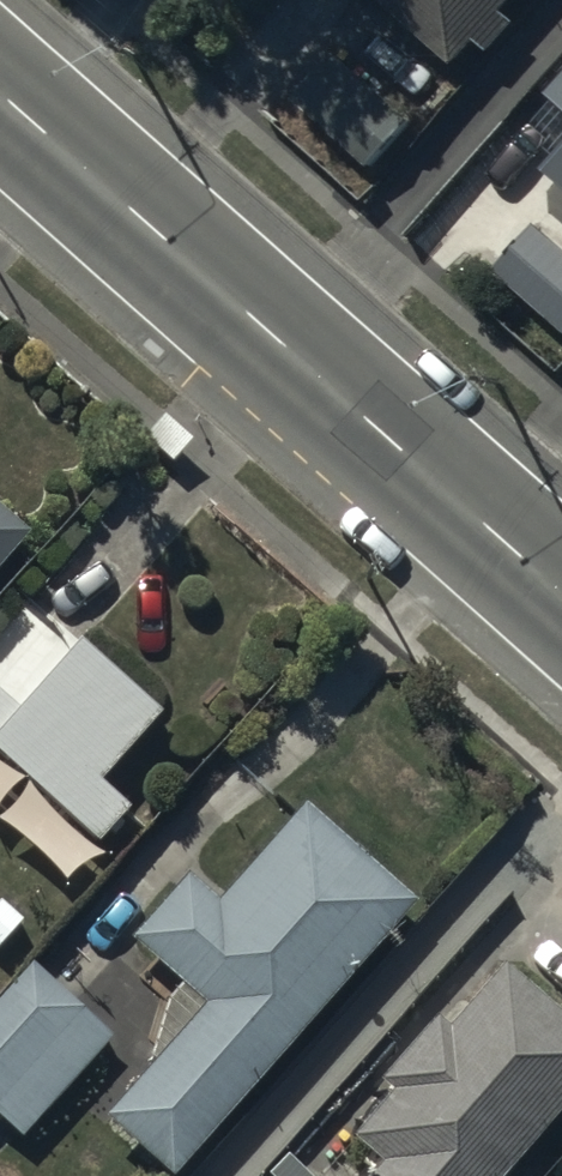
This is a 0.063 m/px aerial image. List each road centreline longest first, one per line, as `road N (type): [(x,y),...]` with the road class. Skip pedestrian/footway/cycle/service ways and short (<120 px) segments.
road 1 (secondary): [(0,95),(561,598)]

